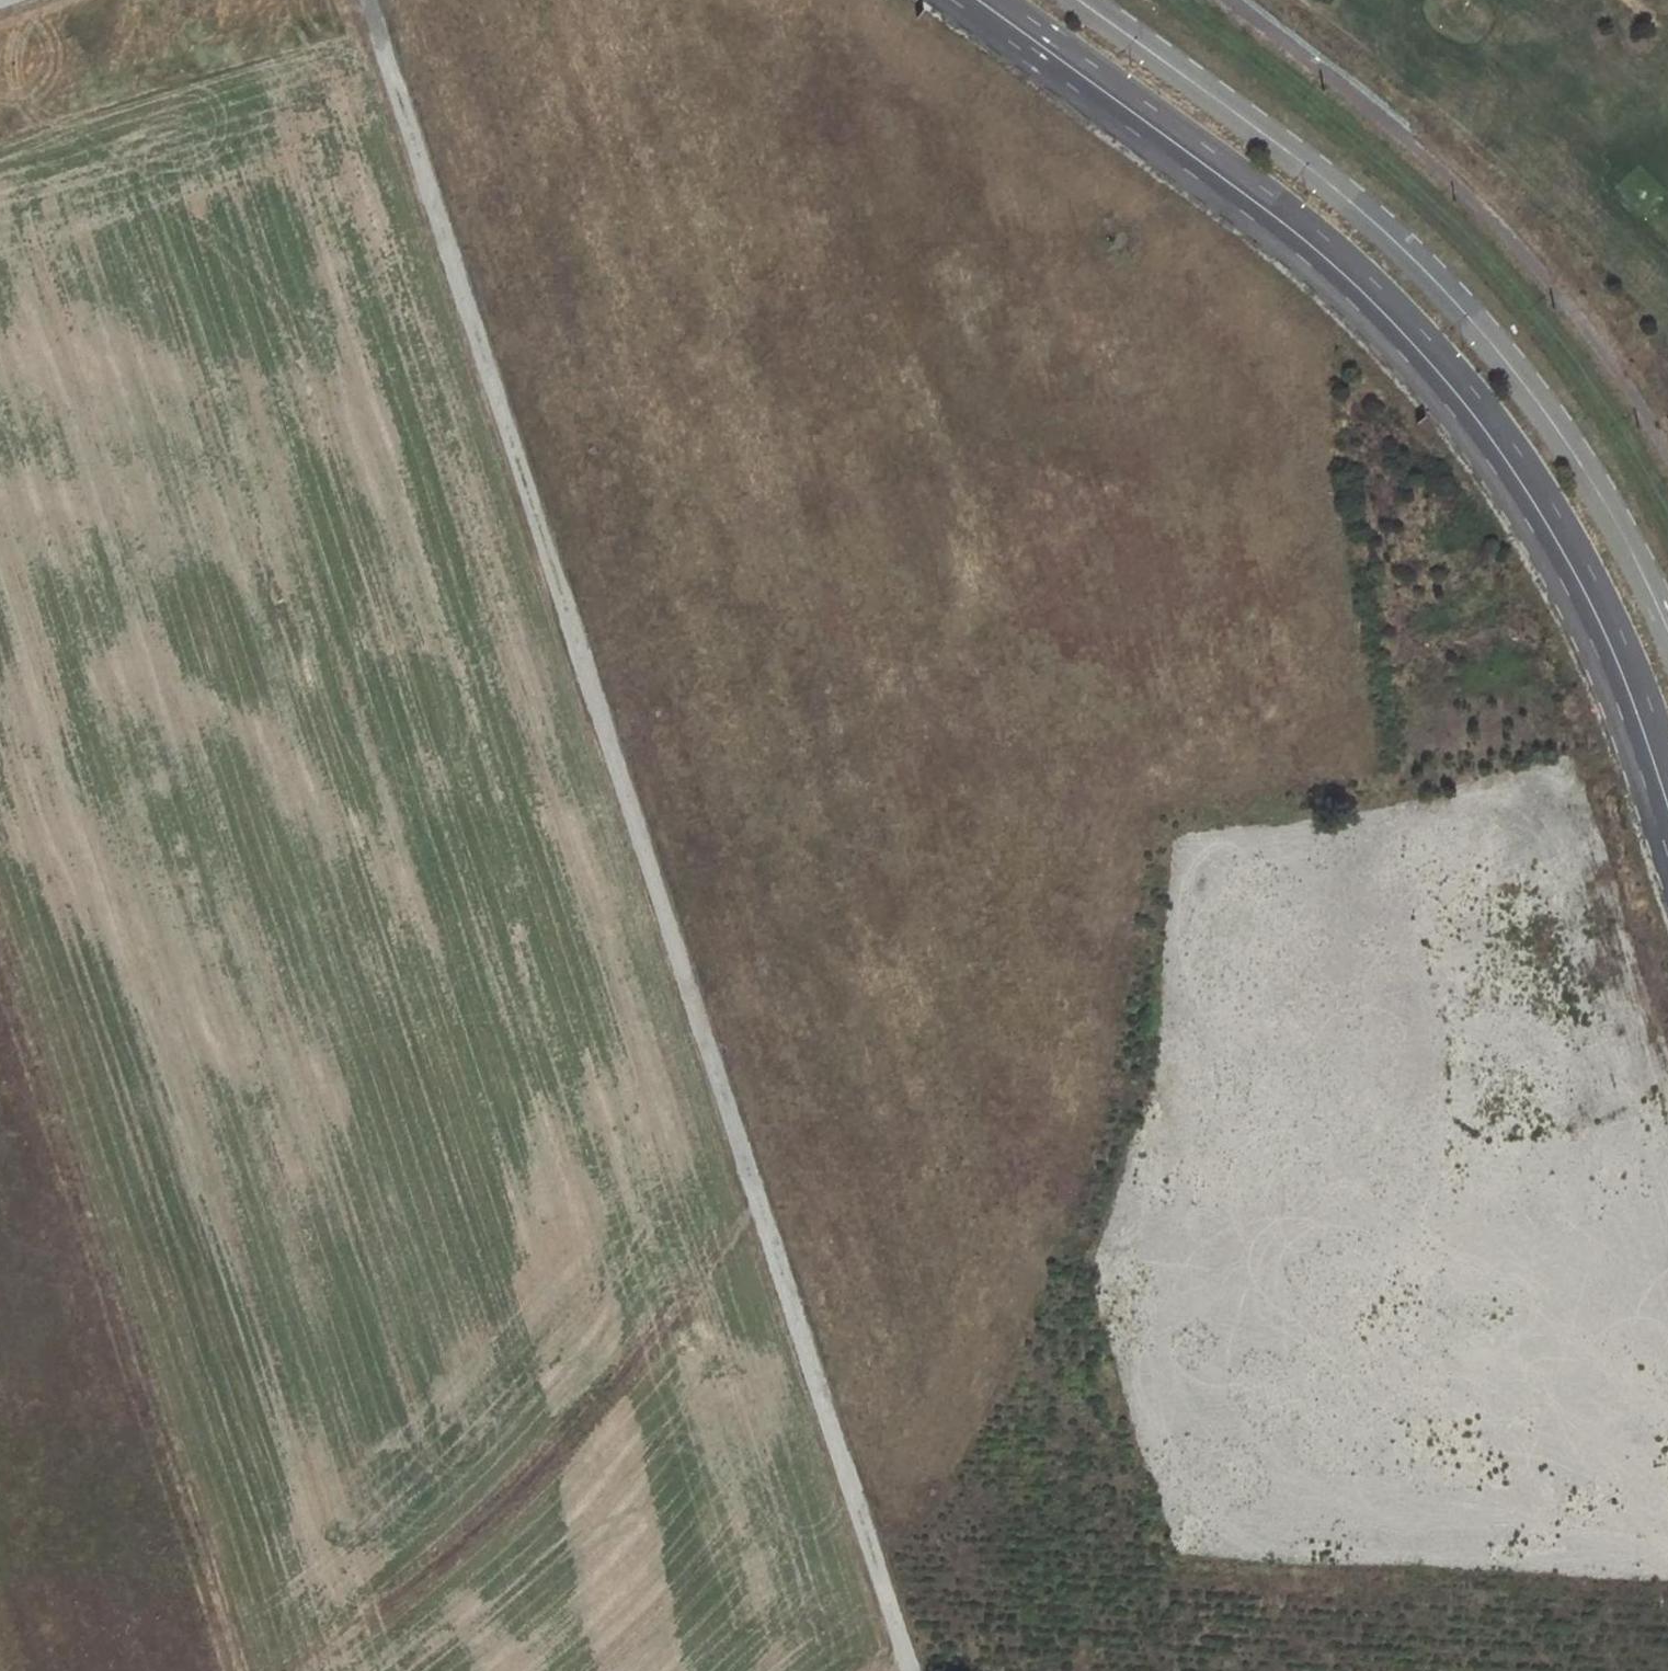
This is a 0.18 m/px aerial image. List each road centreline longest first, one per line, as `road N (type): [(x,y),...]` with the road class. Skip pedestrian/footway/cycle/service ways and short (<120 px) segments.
road 1 (tertiary): [(977,0),(1325,257),(1417,350),(1497,446),(1562,552),(1622,671),(1667,812)]

